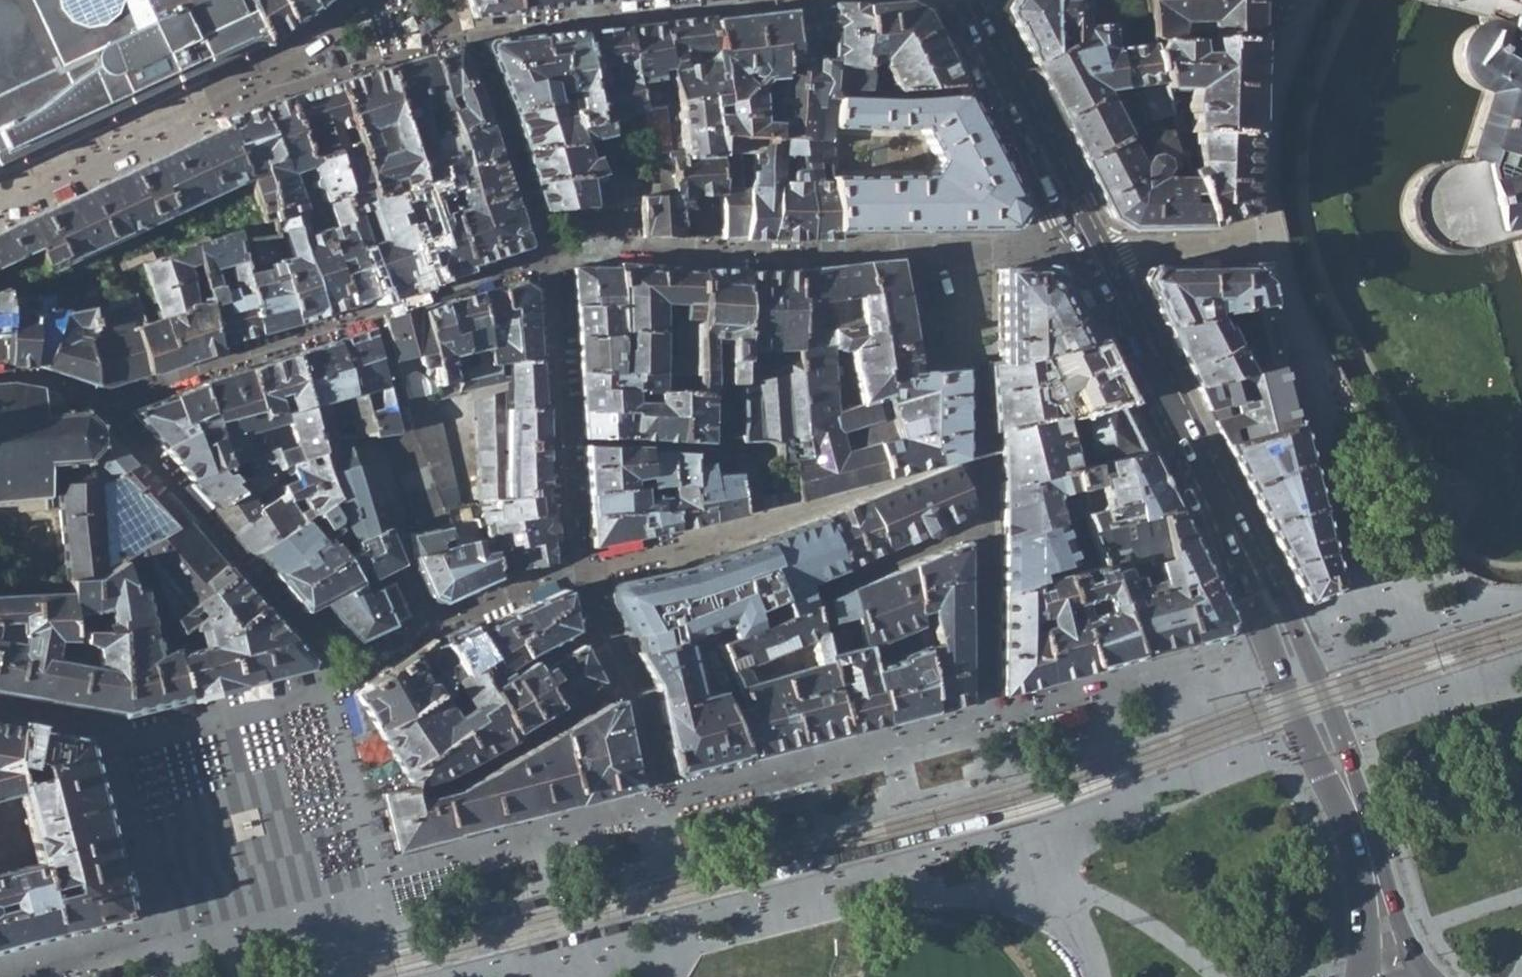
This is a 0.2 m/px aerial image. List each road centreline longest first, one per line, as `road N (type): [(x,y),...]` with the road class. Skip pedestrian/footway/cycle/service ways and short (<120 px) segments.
road 1 (secondary): [(964,0),(1277,632),(1374,865)]
road 2 (secondary): [(1424,976),(1374,865)]

